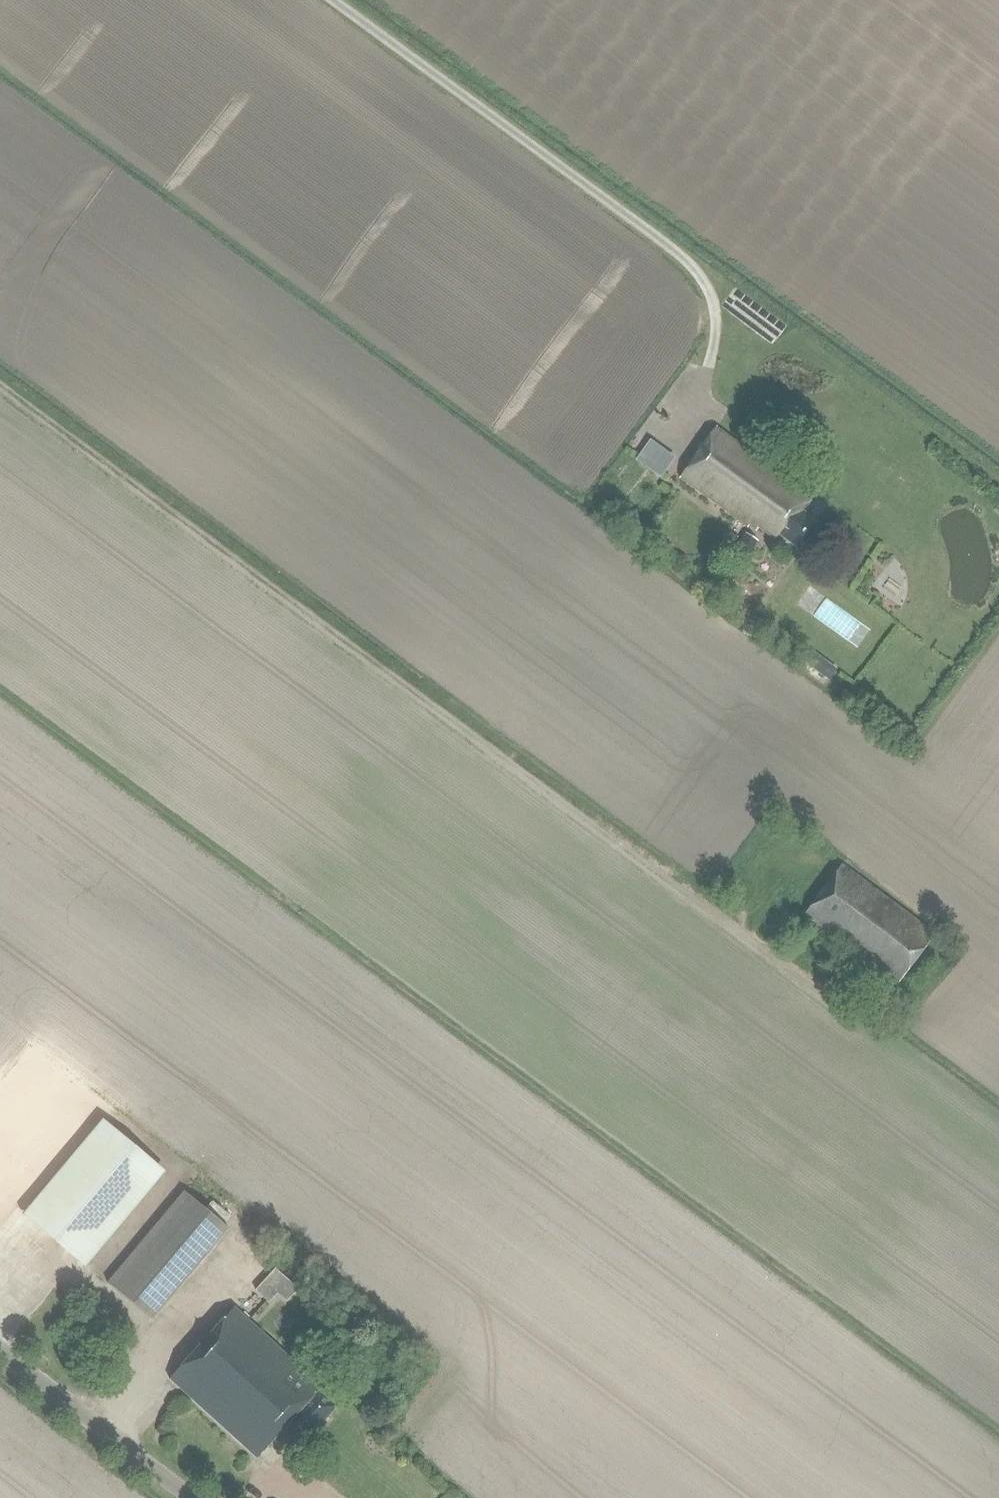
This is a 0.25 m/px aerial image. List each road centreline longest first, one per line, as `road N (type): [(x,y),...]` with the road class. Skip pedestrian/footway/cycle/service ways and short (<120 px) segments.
road 1 (unclassified): [(194,1497),(0,1346)]

